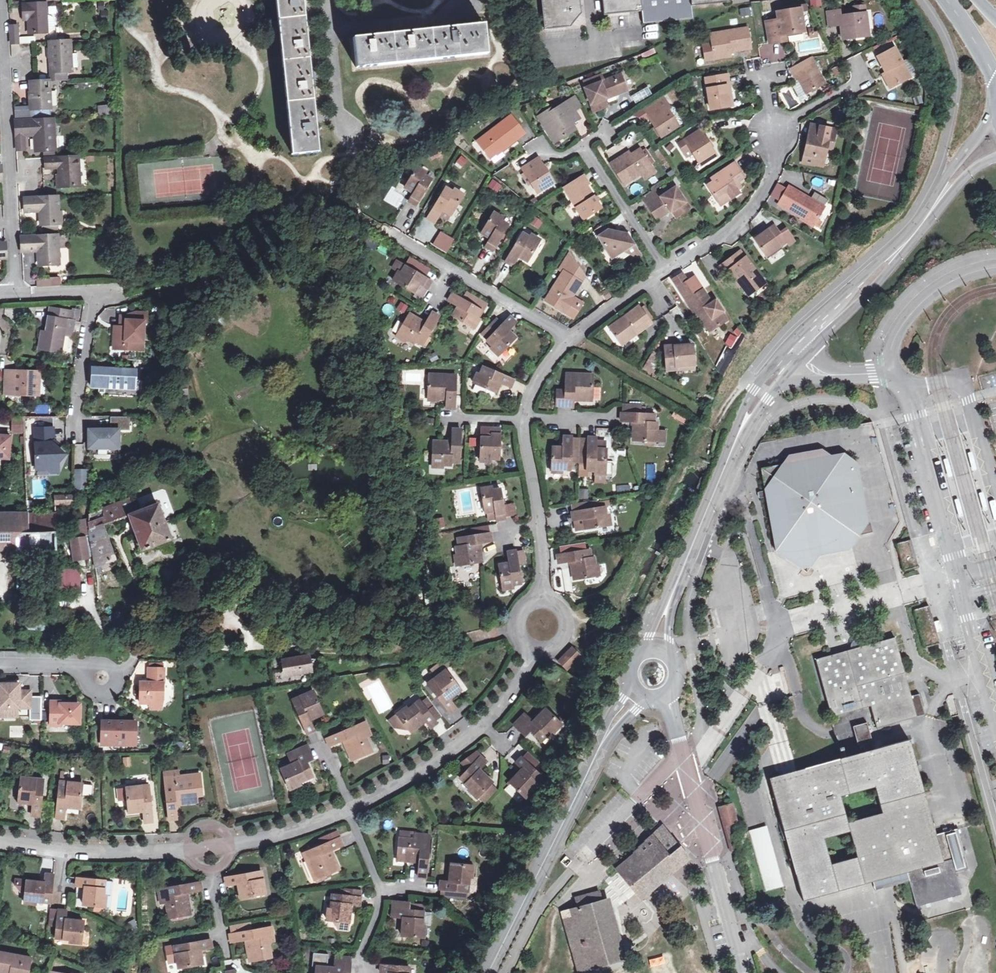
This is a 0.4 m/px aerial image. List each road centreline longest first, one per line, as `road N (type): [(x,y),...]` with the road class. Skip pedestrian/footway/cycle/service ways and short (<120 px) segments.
road 1 (residential): [(348,810),(288,833),(185,852),(64,852),(0,842)]
road 2 (tertiary): [(791,353),(744,421),(655,653)]
road 3 (tertiary): [(640,692),(615,717),(489,972)]
road 4 (residential): [(1,0),(15,294)]
road 5 (unclassified): [(995,268),(965,276),(916,306),(894,341),(895,372),(825,375),(791,353)]
road 6 (residential): [(74,431),(92,291),(15,294)]
road 7 (residential): [(571,340),(394,236)]
road 8 (tertiary): [(931,213),(899,253),(791,353)]
road 9 (residential): [(522,418),(541,599)]
road 10 (residential): [(773,135),(770,174),(750,209),(669,268)]
road 11 (residential): [(488,722),(348,810)]
road 12 (residential): [(585,145),(669,268)]
road 13 (residential): [(686,405),(571,340)]
road 14 (residential): [(713,862),(679,737)]
road 15 (residential): [(669,268),(571,340)]

